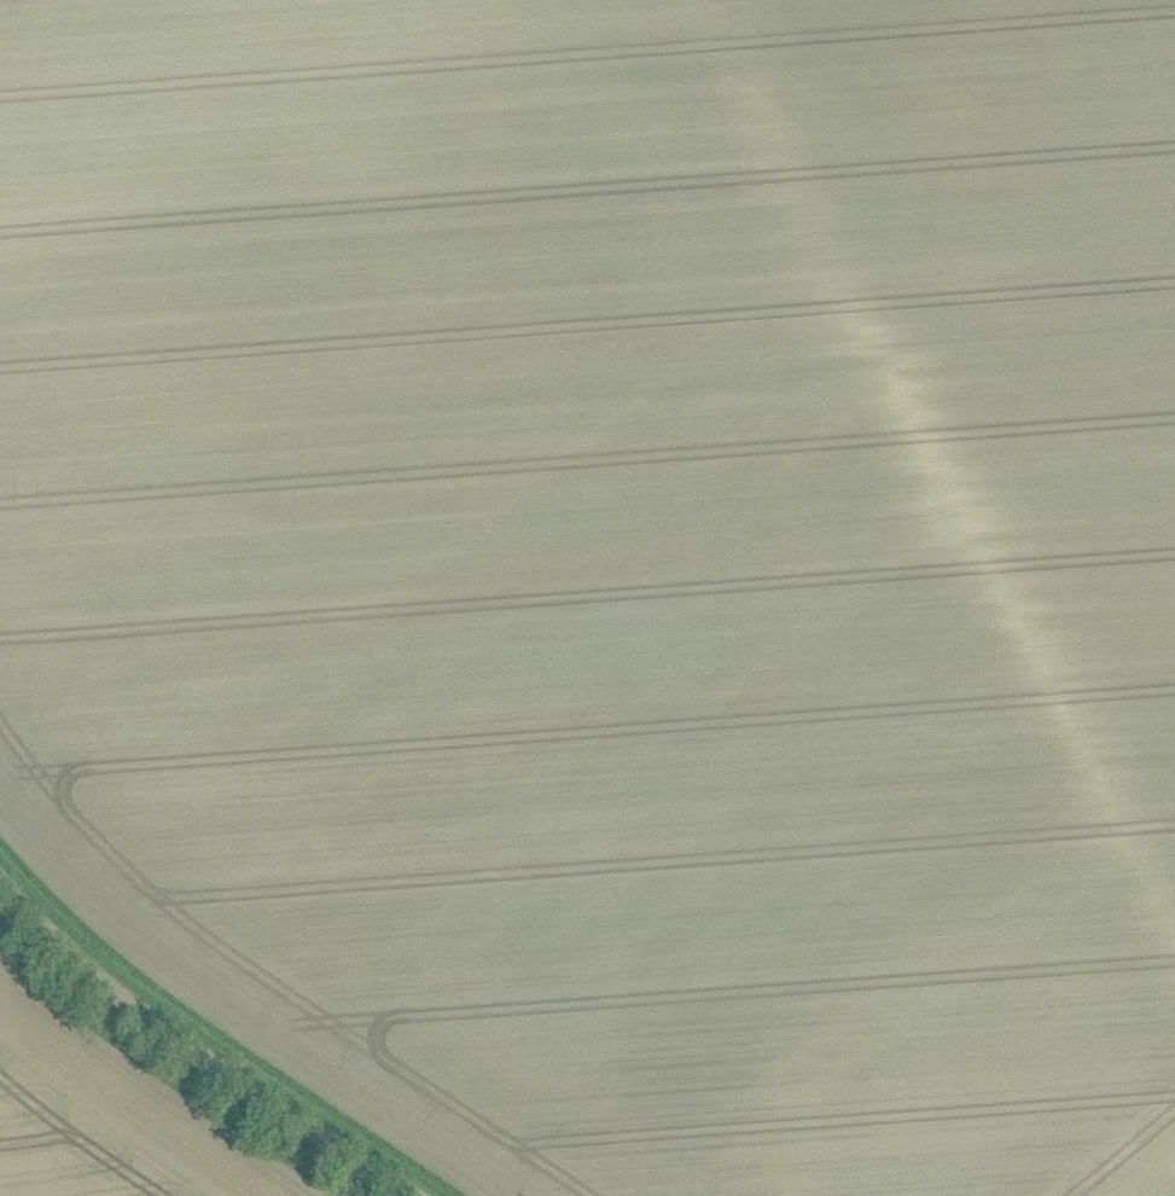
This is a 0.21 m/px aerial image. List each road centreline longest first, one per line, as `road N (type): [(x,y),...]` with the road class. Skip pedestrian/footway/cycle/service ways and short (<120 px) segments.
road 1 (unclassified): [(0,883),(145,1018),(410,1195)]

